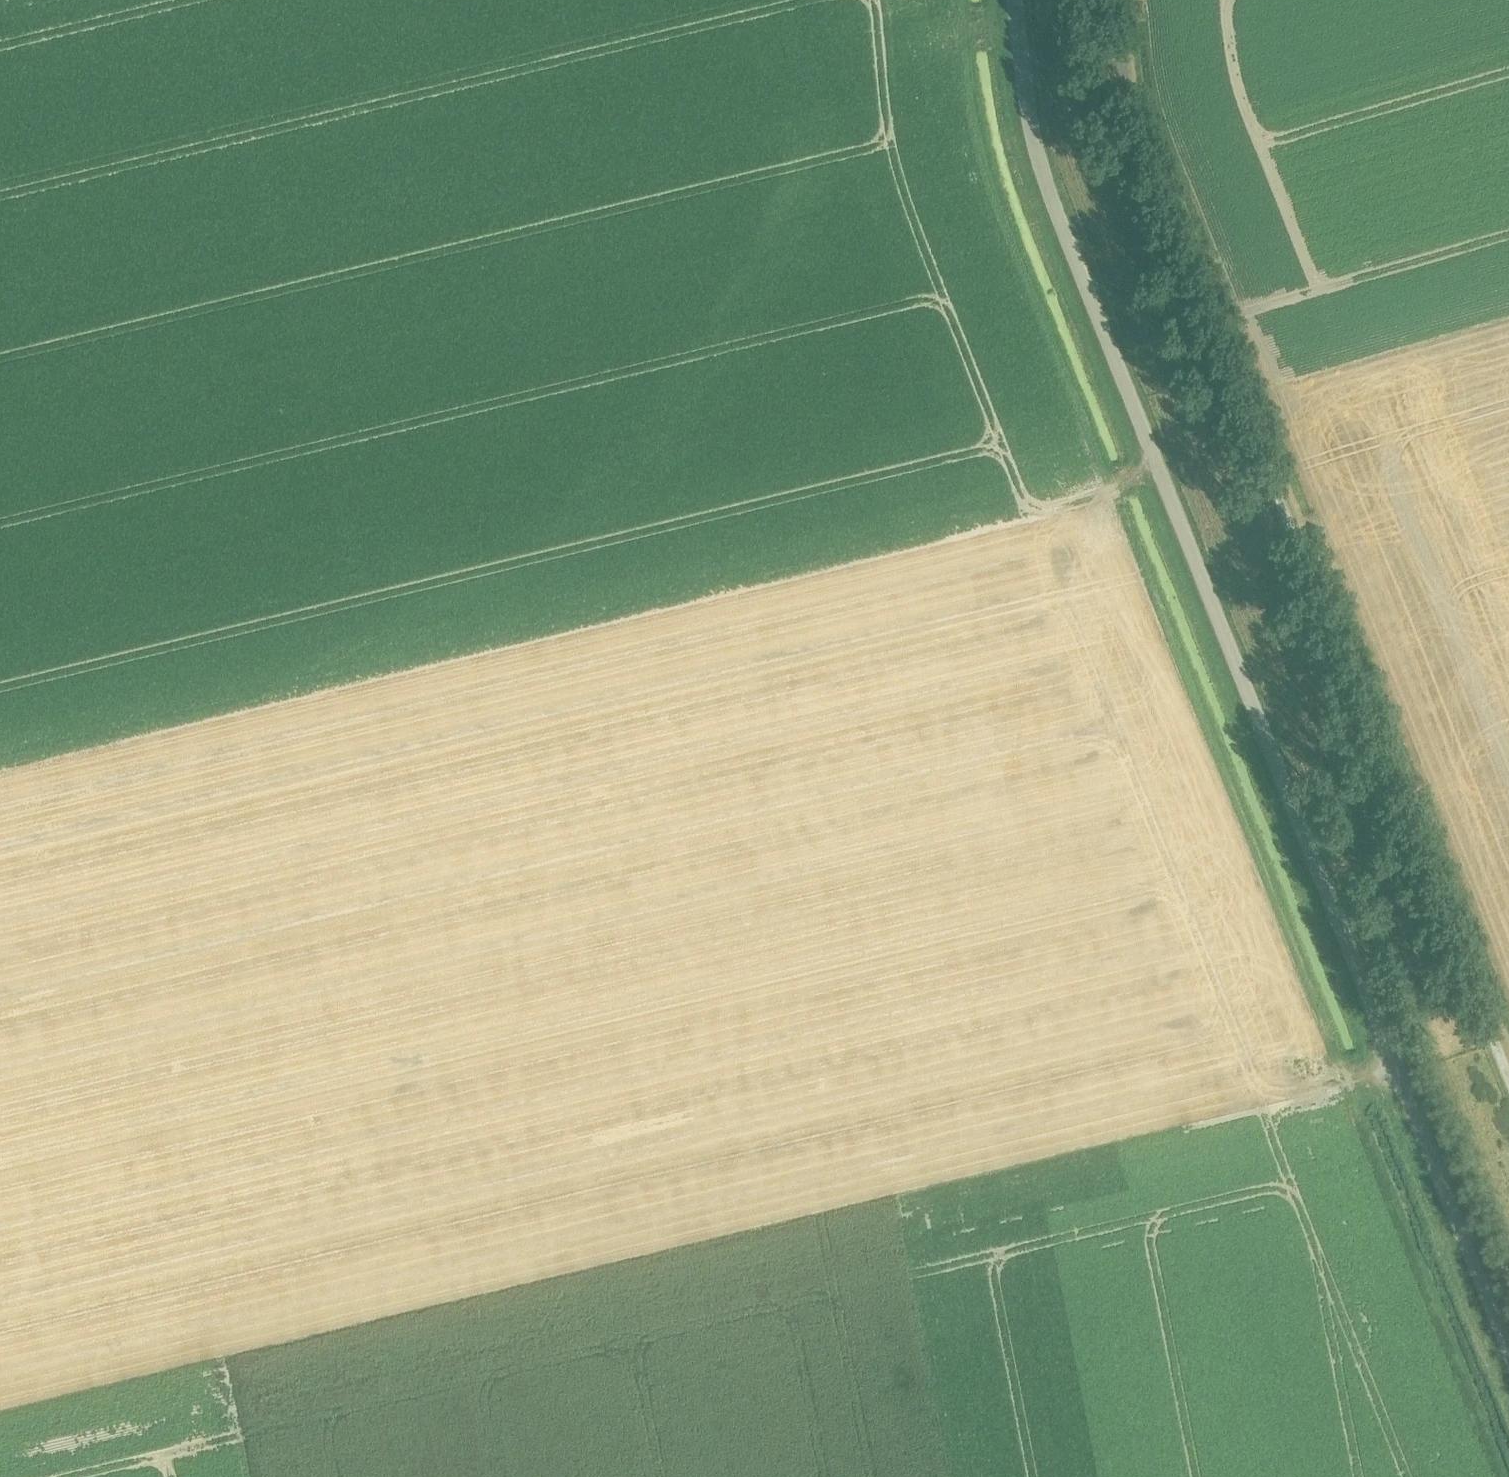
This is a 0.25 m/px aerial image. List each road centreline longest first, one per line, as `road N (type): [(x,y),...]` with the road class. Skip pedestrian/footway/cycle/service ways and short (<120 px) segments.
road 1 (unclassified): [(1013,0),(1021,89),(1039,158),(1508,1351)]
road 2 (track): [(1508,1058),(1139,155),(1119,79),(1112,0)]

